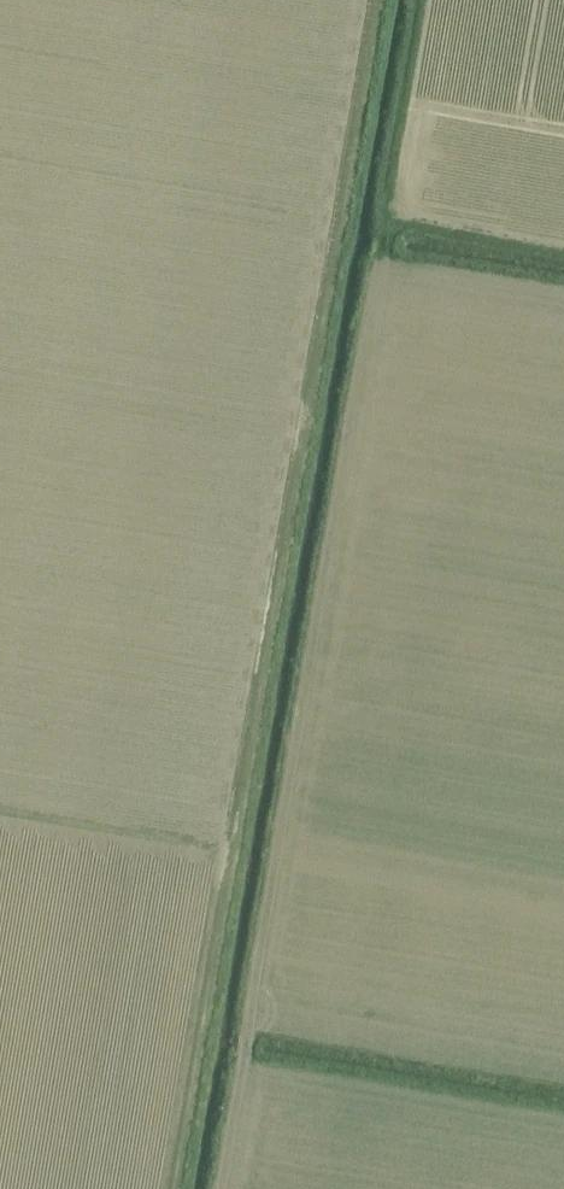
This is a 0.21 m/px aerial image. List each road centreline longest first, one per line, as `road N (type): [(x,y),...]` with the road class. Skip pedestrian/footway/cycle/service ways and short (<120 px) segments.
road 1 (track): [(170,1188),(373,0)]
road 2 (track): [(224,1188),(393,216)]
road 3 (track): [(250,1036),(563,1091)]

